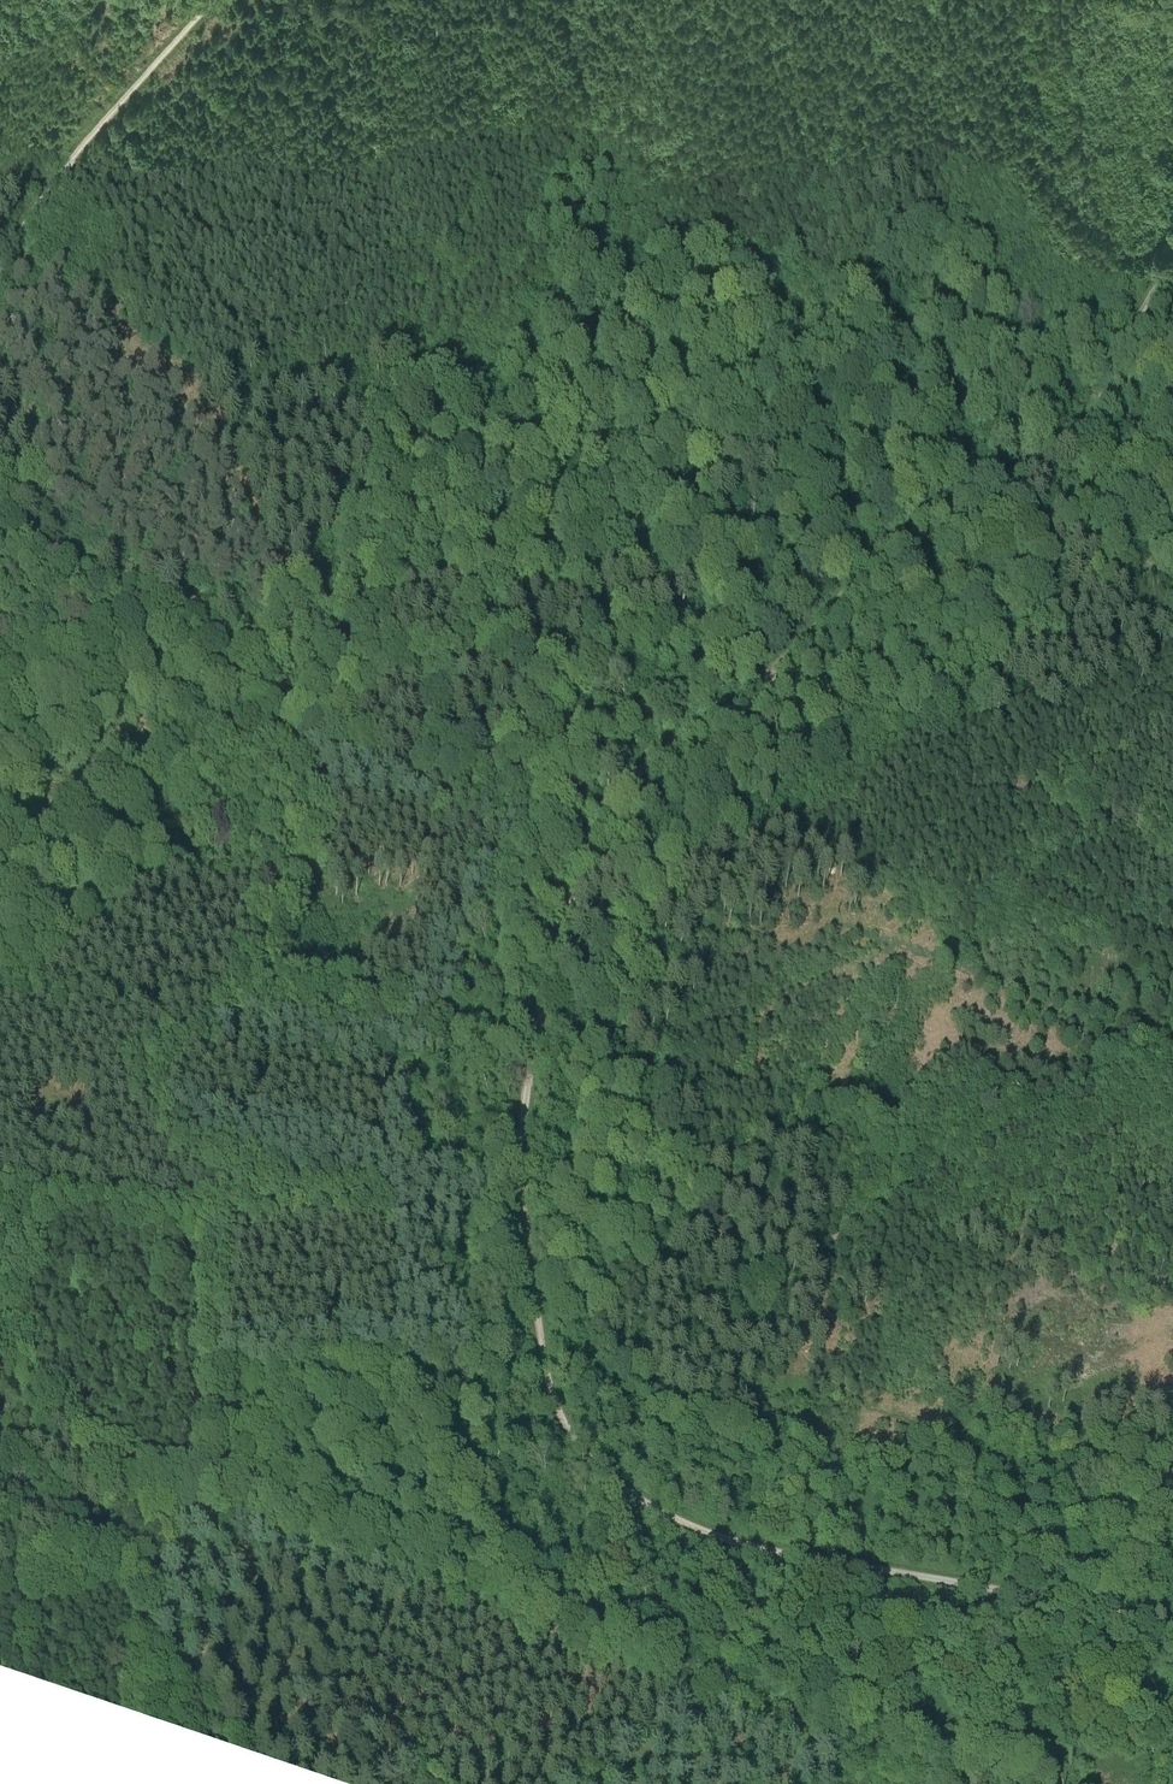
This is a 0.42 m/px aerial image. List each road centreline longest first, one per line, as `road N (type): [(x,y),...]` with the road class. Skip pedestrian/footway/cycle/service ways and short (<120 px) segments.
road 1 (track): [(1172,279),(1095,404),(1071,428),(912,523),(760,680),(664,745),(629,785),(587,862),(546,999),(533,1062),(525,1199),(559,1419),(598,1473),(640,1506),(746,1551),(1172,1628)]
road 2 (track): [(0,369),(43,552),(69,569),(191,601),(251,633),(281,682),(307,753),(312,803),(271,926),(230,993),(166,1049),(152,1082),(161,1124),(208,1173),(225,1215),(205,1313),(212,1465)]
road 3 (track): [(251,633),(316,558),(374,514),(552,535),(592,528),(690,498),(767,438),(976,392),(1010,376),(1040,347),(1105,264),(1172,230)]
road 4 (track): [(1172,1047),(965,1159),(788,1268),(741,1266),(710,1230),(668,1102),(623,1038),(618,982),(587,862)]
road 5 (track): [(1172,1039),(836,921)]
road 6 (track): [(222,0),(56,181),(0,271)]

